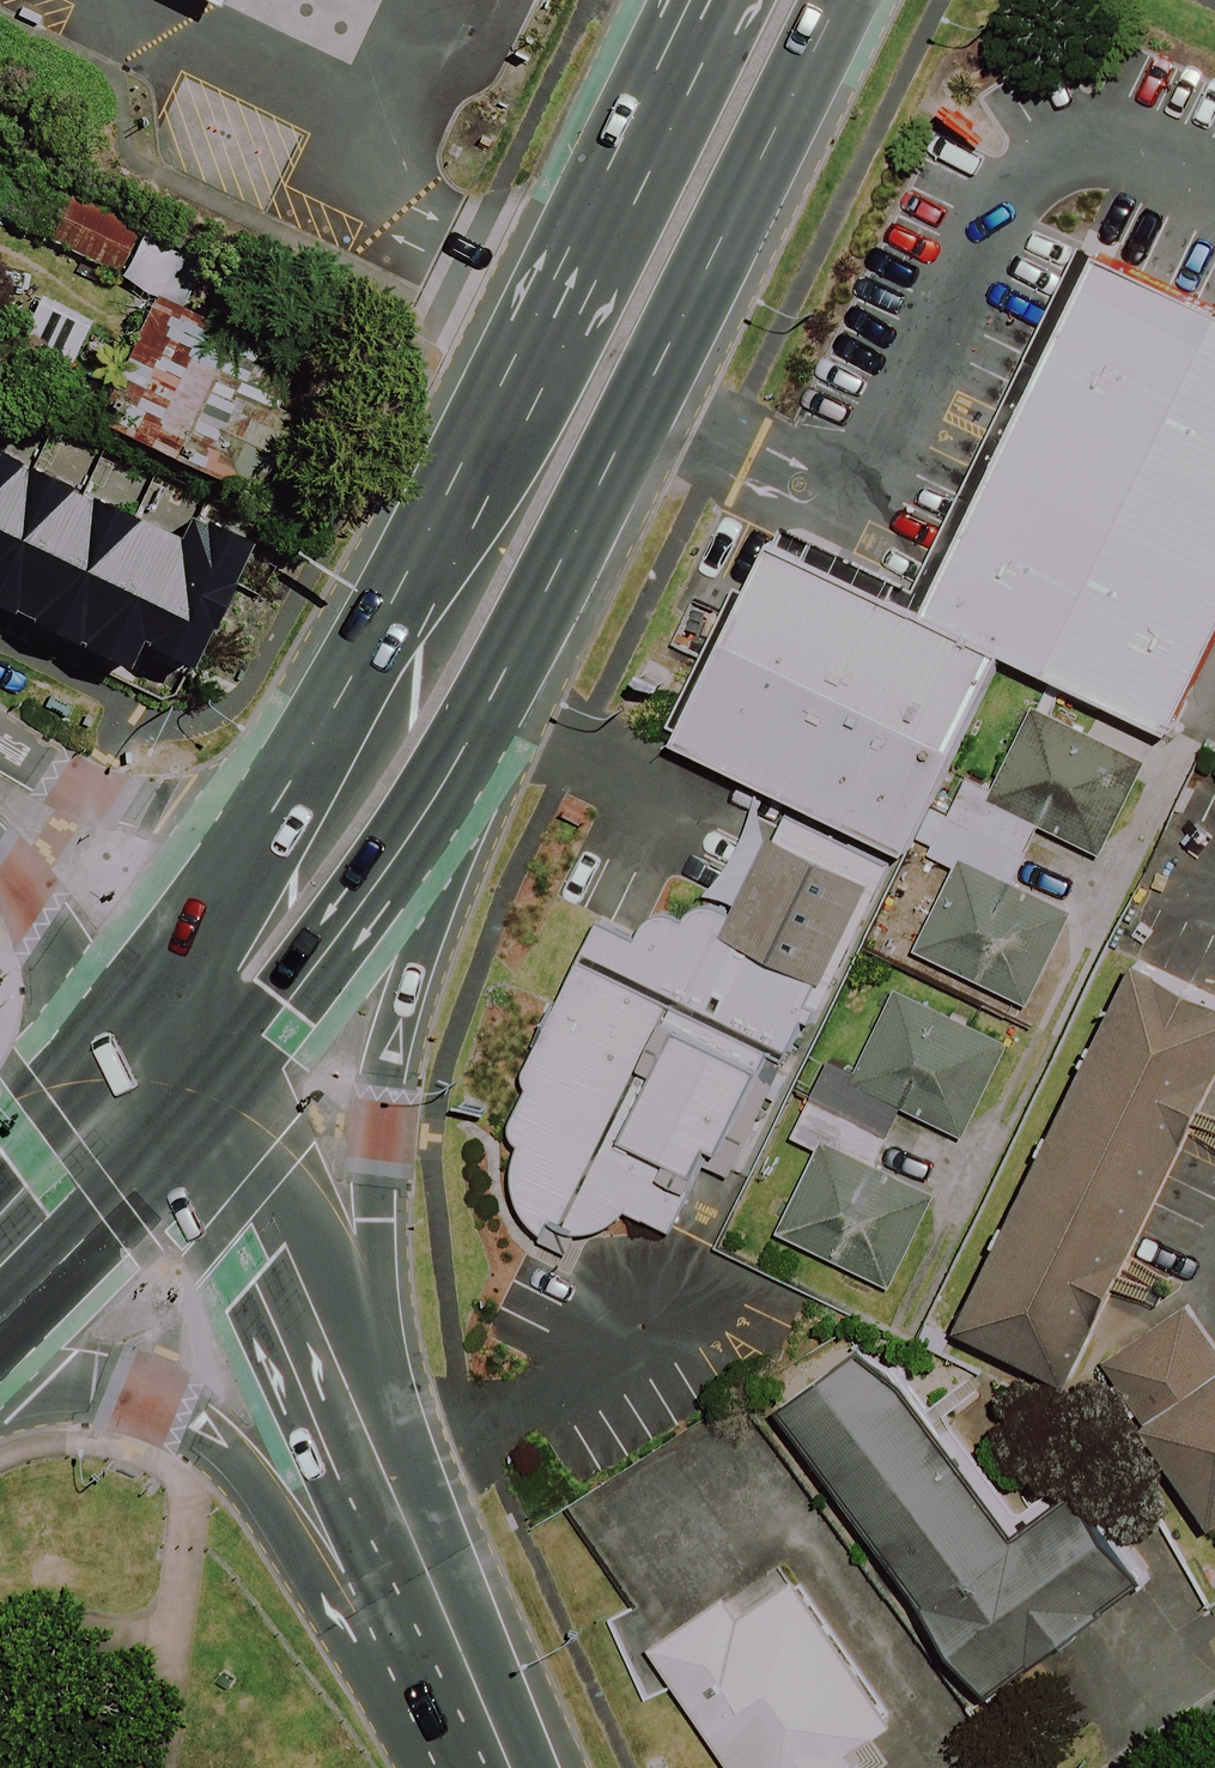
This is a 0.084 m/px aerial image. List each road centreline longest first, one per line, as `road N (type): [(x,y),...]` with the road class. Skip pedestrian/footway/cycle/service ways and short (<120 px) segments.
road 1 (secondary): [(269,820),(499,425),(708,0)]
road 2 (secondary): [(493,702),(386,1066),(375,1217),(379,1332),(384,1457),(404,1546)]
road 3 (secondary): [(837,0),(493,702)]
road 4 (secondary): [(484,1709),(400,1679),(321,1592),(259,1486),(194,1419),(46,1380),(0,1392)]
road 5 (secondary): [(493,702),(376,883),(205,1116)]
road 6 (secondary): [(404,1546),(205,1116)]
road 7 (secondary): [(205,1116),(83,1255),(0,1332)]
road 8 (residential): [(0,747),(60,781),(117,798),(269,820)]
road 9 (secondary): [(126,1019),(269,820)]
road 10 (residential): [(126,1019),(57,948),(0,863)]
road 11 (secondary): [(0,1158),(126,1019)]
road 12 (secondary): [(484,1709),(404,1546)]
road 13 (secondary): [(205,1116),(126,1019)]

